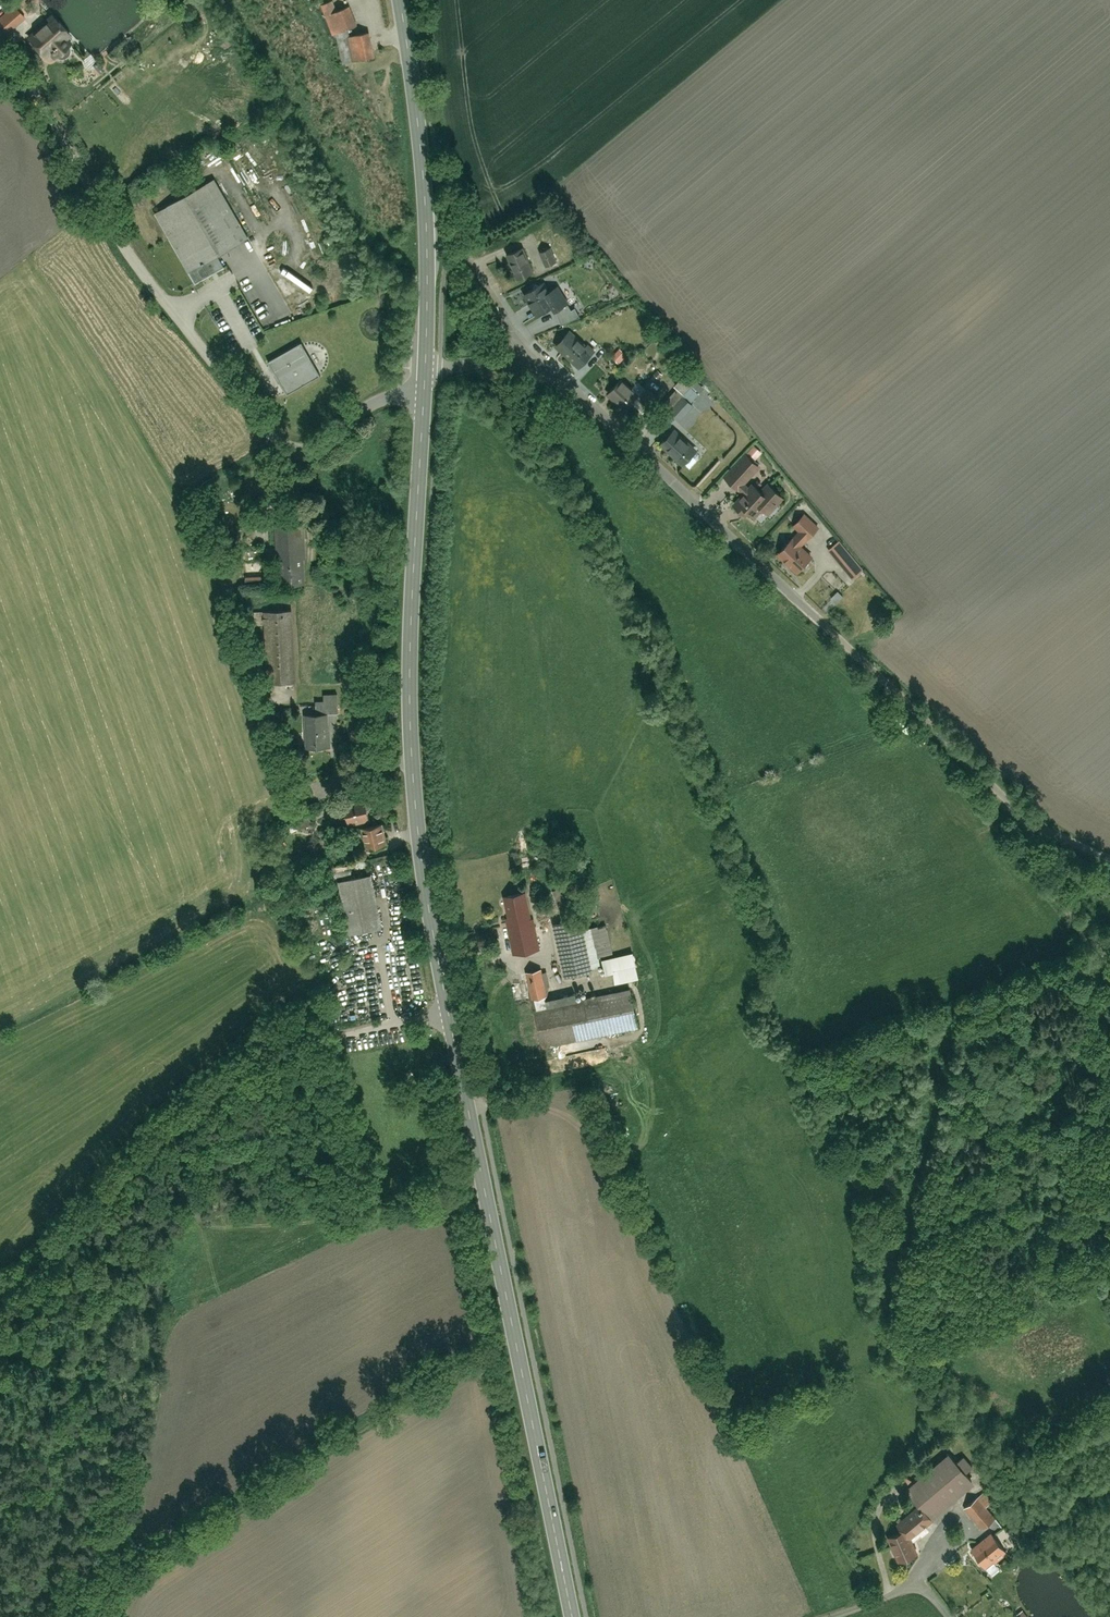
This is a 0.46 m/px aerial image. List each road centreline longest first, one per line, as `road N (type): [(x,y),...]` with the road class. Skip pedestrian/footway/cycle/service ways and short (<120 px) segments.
road 1 (primary): [(573,1616),(425,876),(413,749),(412,623),(425,378)]
road 2 (residential): [(539,356),(1033,825),(1109,857)]
road 3 (residential): [(0,64),(50,112),(116,238),(273,444),(314,445),(425,378)]
road 4 (track): [(463,1013),(266,1052),(0,1287)]
road 5 (primary): [(425,378),(422,178),(398,0)]
road 6 (residential): [(839,1616),(906,1590),(931,1594),(949,1616)]

